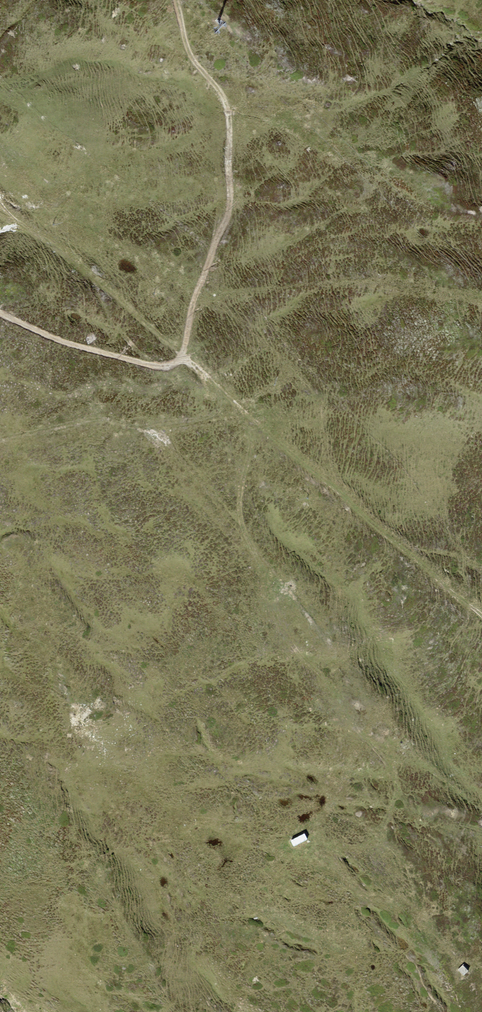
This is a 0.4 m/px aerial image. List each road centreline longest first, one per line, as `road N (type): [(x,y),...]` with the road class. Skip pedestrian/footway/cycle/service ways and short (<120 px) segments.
road 1 (track): [(381,831),(394,782),(336,691),(296,653),(245,532),(250,417),(183,357)]
road 2 (track): [(183,357),(228,216),(233,176),(229,109),(186,43),(175,0)]
road 3 (track): [(250,417),(481,615)]
road 4 (track): [(0,314),(162,368),(183,357)]

